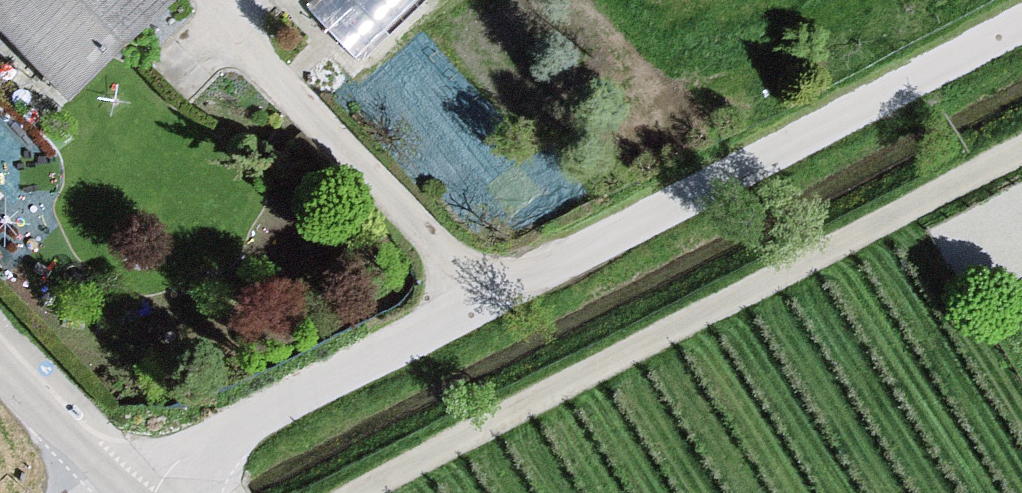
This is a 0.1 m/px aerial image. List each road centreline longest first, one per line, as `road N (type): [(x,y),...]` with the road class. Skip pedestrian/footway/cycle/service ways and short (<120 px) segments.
road 1 (unclassified): [(125,492),(1021,32)]
road 2 (track): [(386,492),(1021,166)]
road 3 (unclassified): [(87,492),(0,385)]

